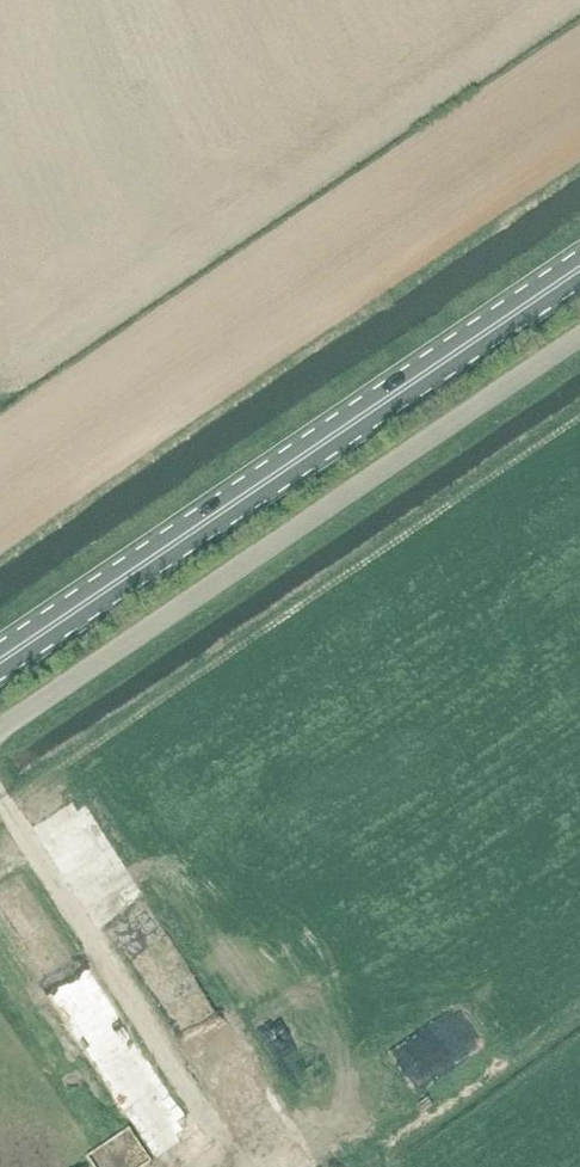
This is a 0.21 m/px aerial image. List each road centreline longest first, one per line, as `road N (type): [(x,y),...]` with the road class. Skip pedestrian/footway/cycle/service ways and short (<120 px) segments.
road 1 (primary): [(0,662),(579,270)]
road 2 (unclassified): [(0,735),(579,343)]

